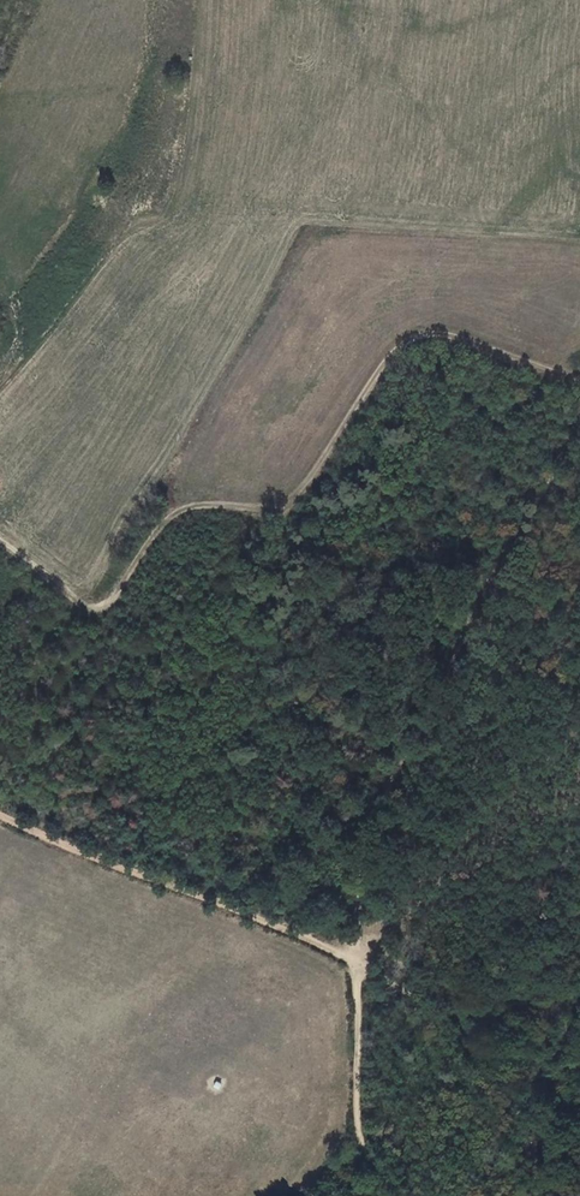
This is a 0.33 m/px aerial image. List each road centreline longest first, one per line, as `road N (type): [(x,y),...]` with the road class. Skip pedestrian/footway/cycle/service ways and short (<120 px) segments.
road 1 (track): [(0,540),(82,602),(105,605),(173,515),(210,504),(264,510),(290,503),(407,342),(456,336),(579,378)]
road 2 (track): [(0,816),(359,961),(448,1017),(521,1117),(541,1195)]
road 3 (track): [(579,415),(570,447),(484,584),(372,828),(362,873),(359,961)]

